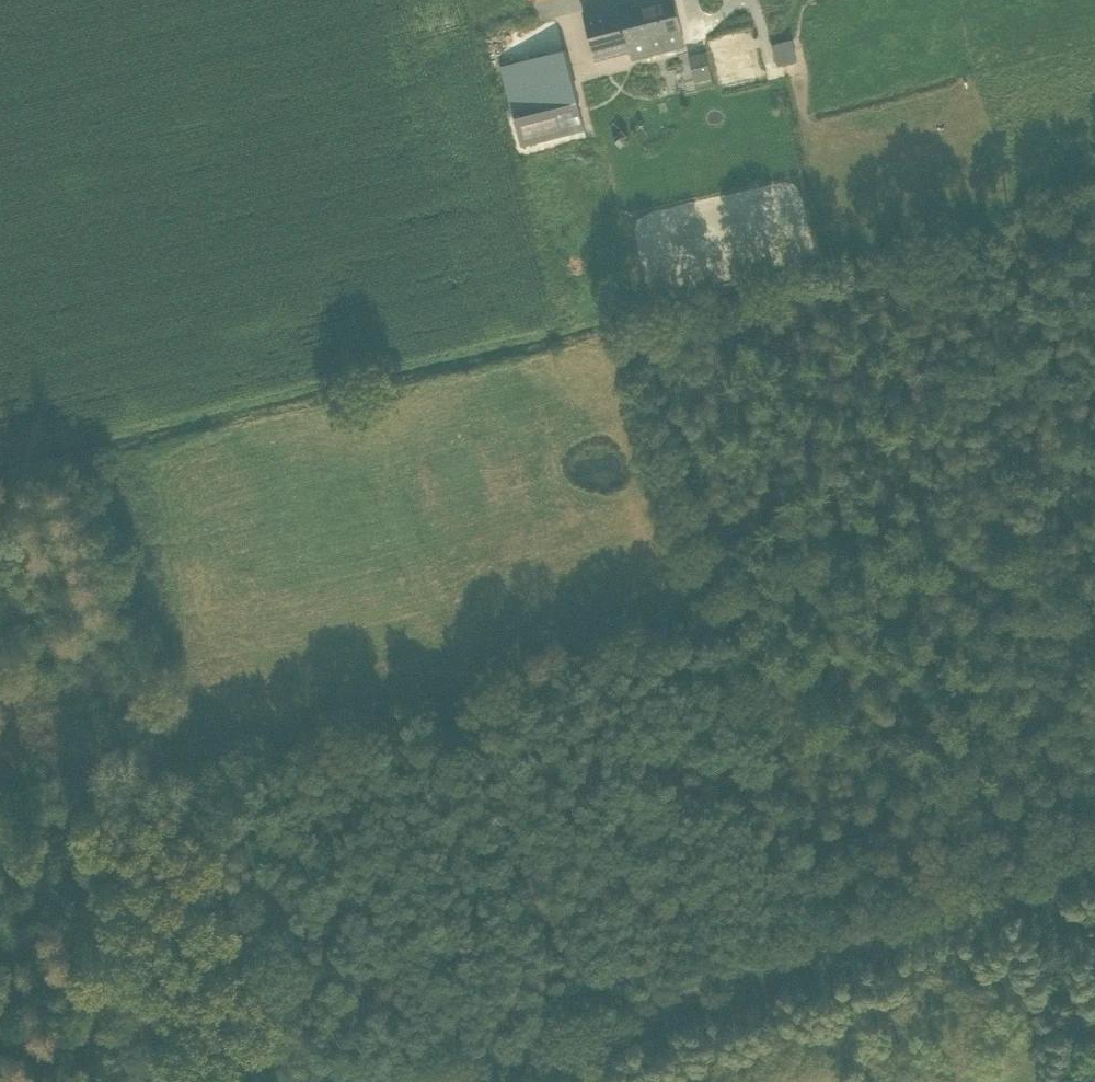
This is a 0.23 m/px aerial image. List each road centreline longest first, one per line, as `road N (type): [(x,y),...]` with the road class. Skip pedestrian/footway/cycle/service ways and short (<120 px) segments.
road 1 (track): [(1094,860),(440,1081)]

